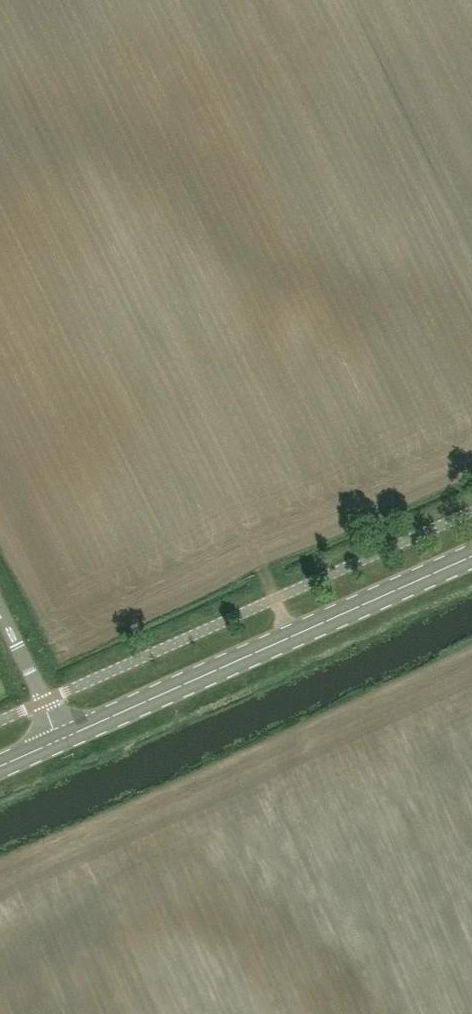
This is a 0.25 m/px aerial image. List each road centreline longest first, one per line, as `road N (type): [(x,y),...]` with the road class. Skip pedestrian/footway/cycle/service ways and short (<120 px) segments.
road 1 (secondary): [(62,738),(471,556)]
road 2 (unclassified): [(62,738),(0,611)]

